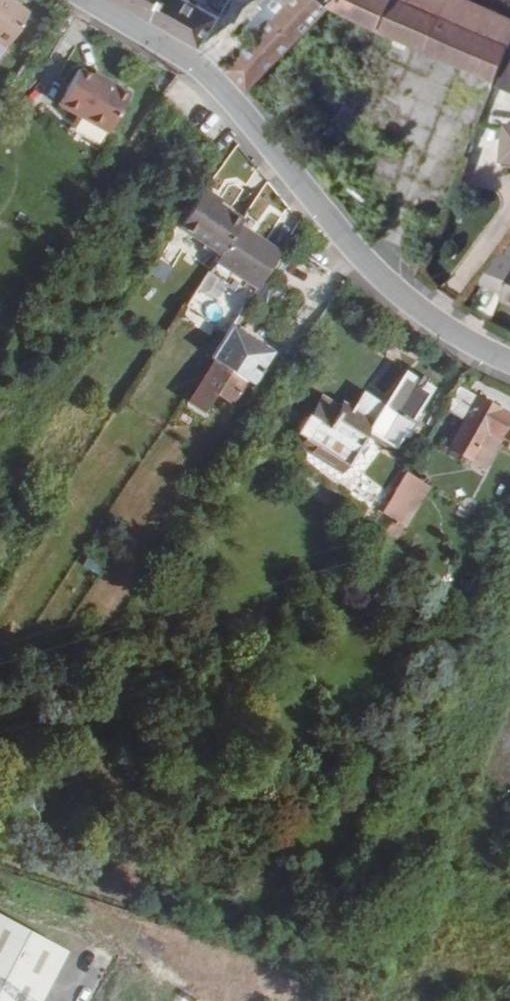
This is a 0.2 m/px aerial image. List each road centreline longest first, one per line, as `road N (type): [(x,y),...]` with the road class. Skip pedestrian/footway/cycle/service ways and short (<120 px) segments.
road 1 (residential): [(84,0),(223,91),(400,302),(509,363)]

